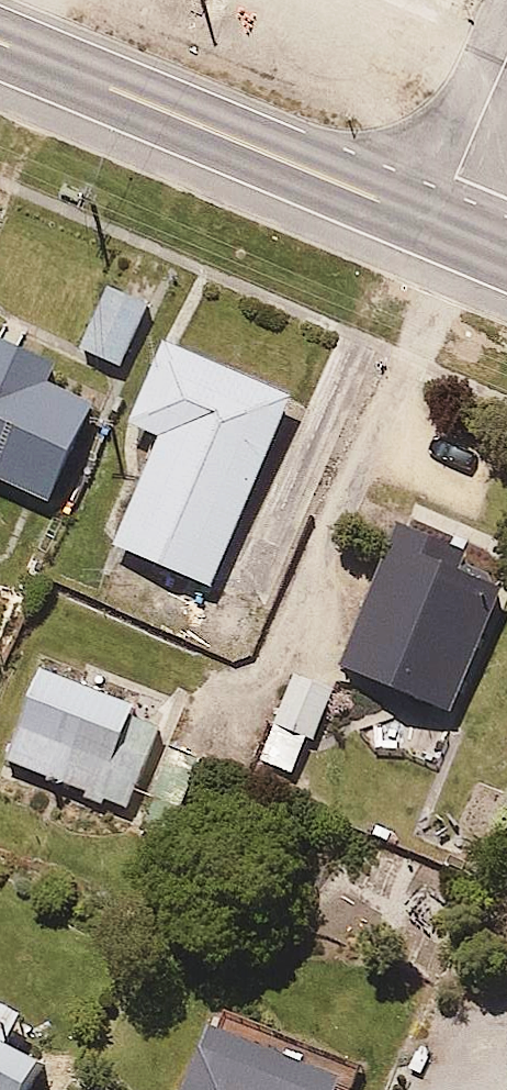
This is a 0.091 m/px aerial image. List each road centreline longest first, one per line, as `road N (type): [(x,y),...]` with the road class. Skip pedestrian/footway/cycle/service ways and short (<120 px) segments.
road 1 (primary): [(0,42),(435,225)]
road 2 (residential): [(435,225),(506,60)]

